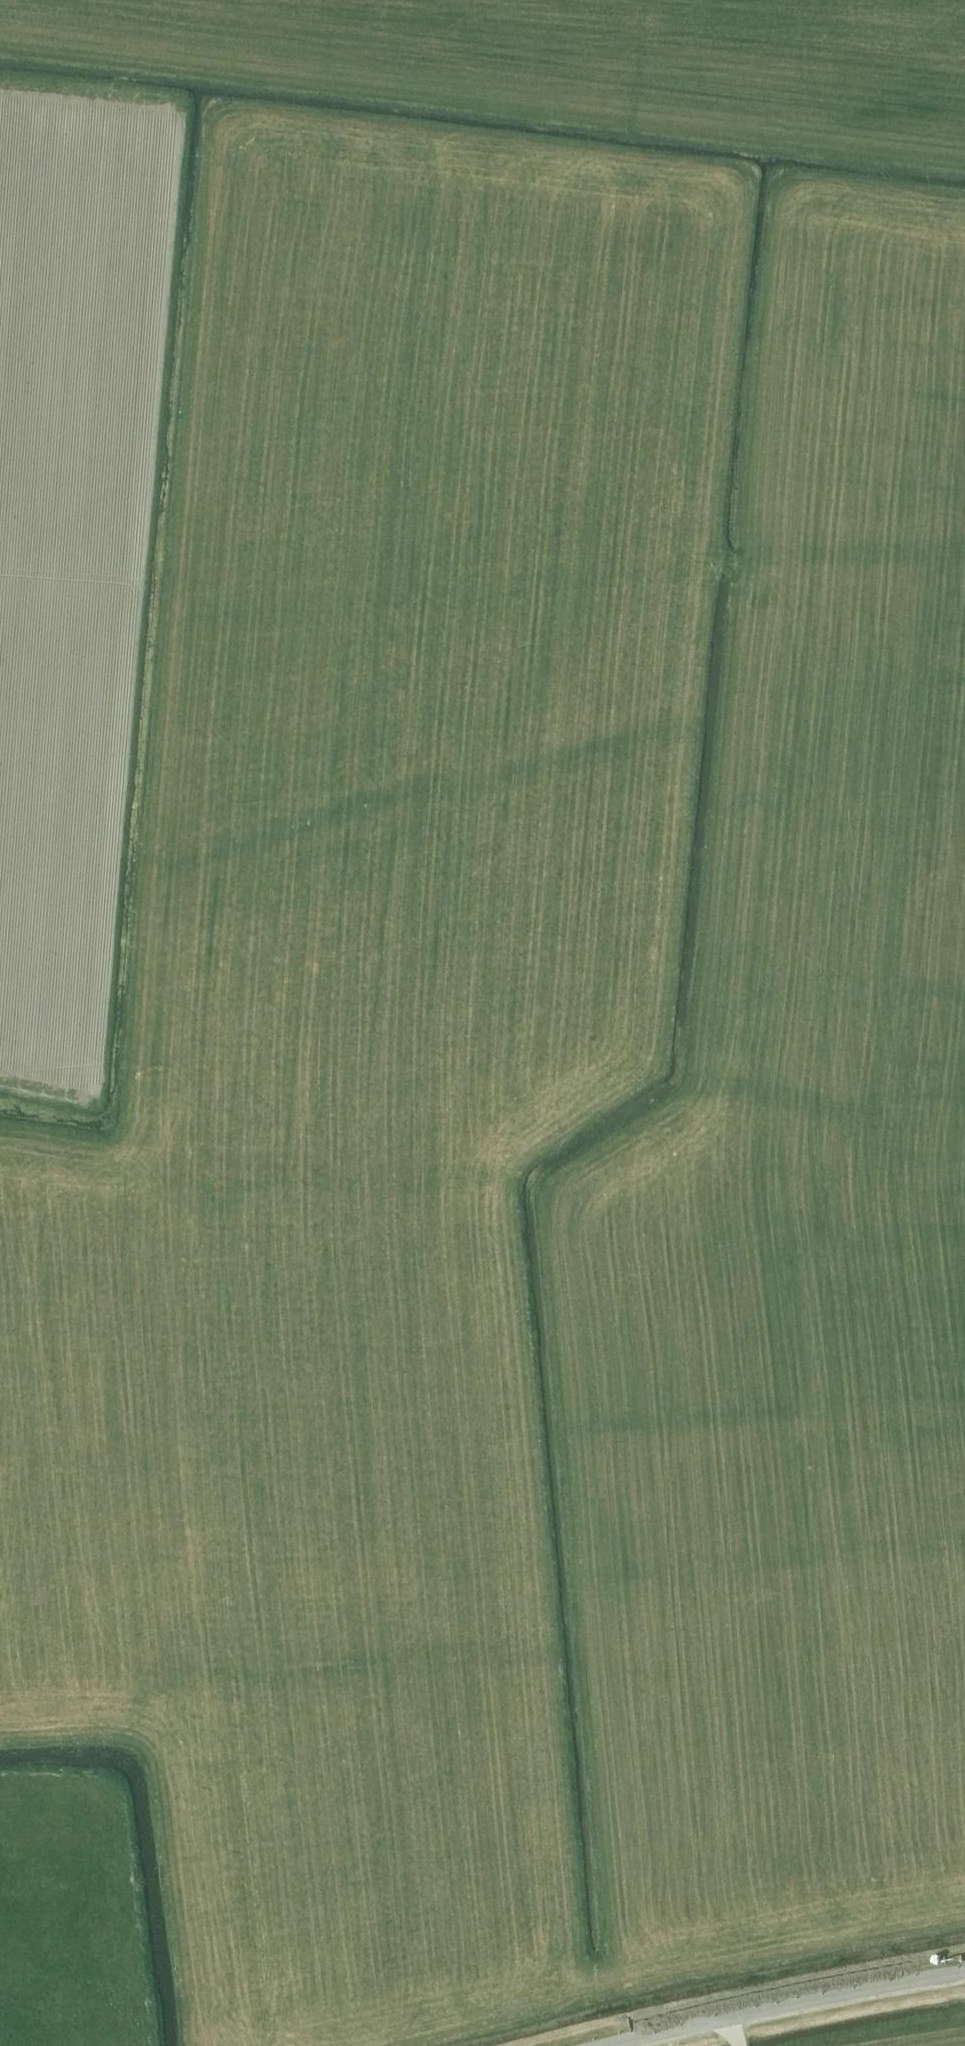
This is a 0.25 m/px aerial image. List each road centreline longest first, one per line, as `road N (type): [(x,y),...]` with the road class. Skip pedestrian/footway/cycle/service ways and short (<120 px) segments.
road 1 (unclassified): [(964,1972),(607,2045)]

